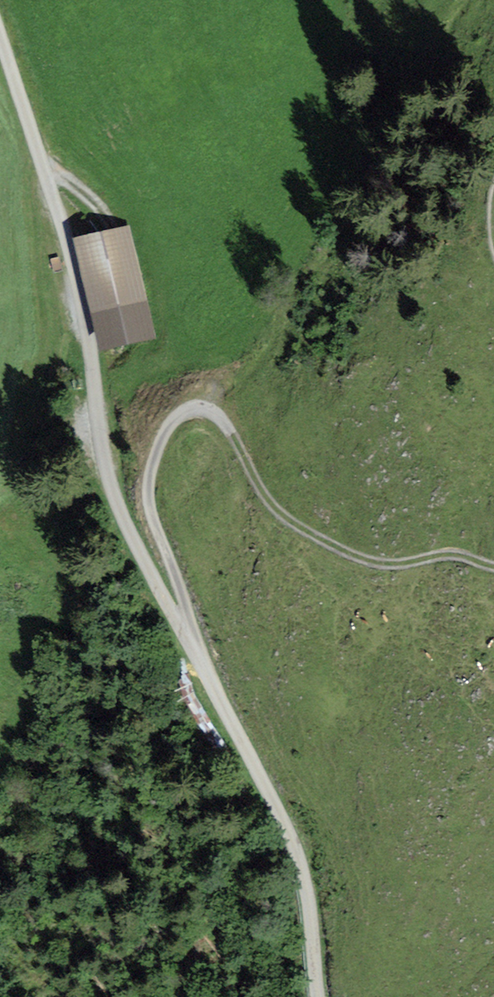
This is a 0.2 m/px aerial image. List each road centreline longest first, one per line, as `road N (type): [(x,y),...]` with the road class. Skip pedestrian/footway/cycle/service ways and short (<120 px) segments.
road 1 (residential): [(0,41),(74,272),(113,497),(289,832),(310,911),(318,996)]
road 2 (track): [(493,567),(451,554),(380,563),(311,534),(267,499),(218,415),(191,410),(167,429),(149,483),(199,663)]

